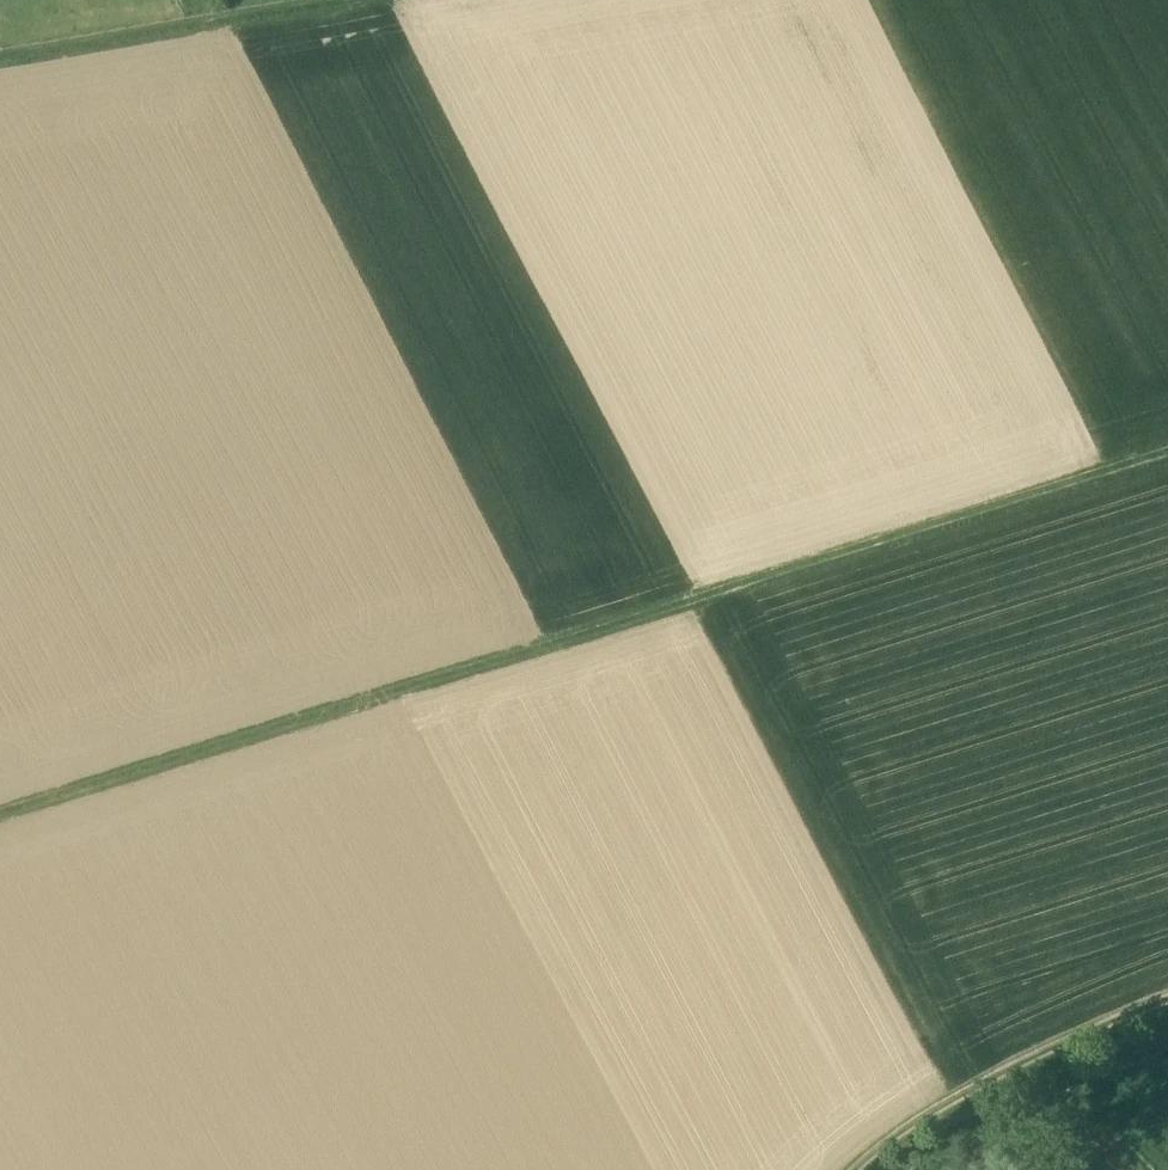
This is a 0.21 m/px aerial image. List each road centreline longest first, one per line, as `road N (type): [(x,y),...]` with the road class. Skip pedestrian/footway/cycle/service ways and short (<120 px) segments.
road 1 (track): [(1167,468),(0,830)]
road 2 (track): [(0,79),(437,0)]
road 3 (track): [(1167,1018),(1046,1070),(885,1169)]

